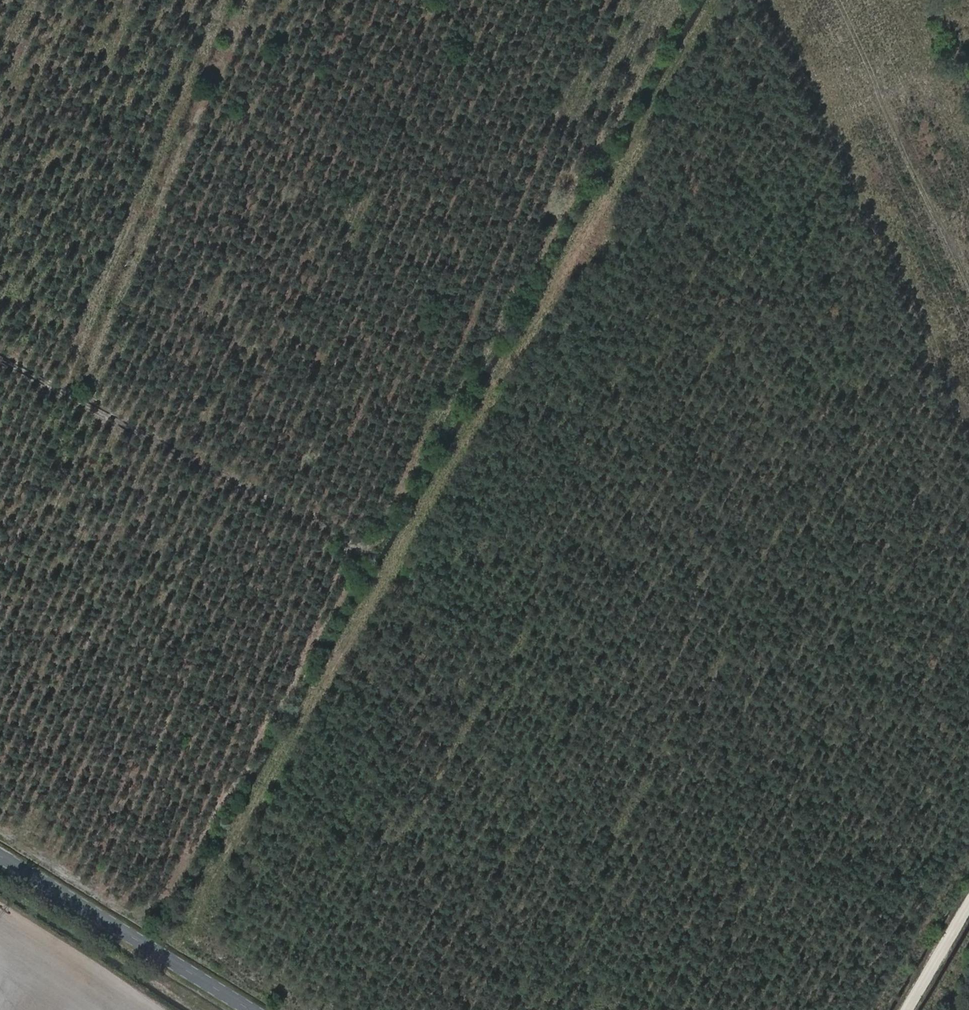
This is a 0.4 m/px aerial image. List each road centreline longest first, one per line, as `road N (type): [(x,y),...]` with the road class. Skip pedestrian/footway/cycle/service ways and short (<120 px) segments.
road 1 (secondary): [(0,862),(244,1009)]
road 2 (track): [(968,903),(904,1009)]

